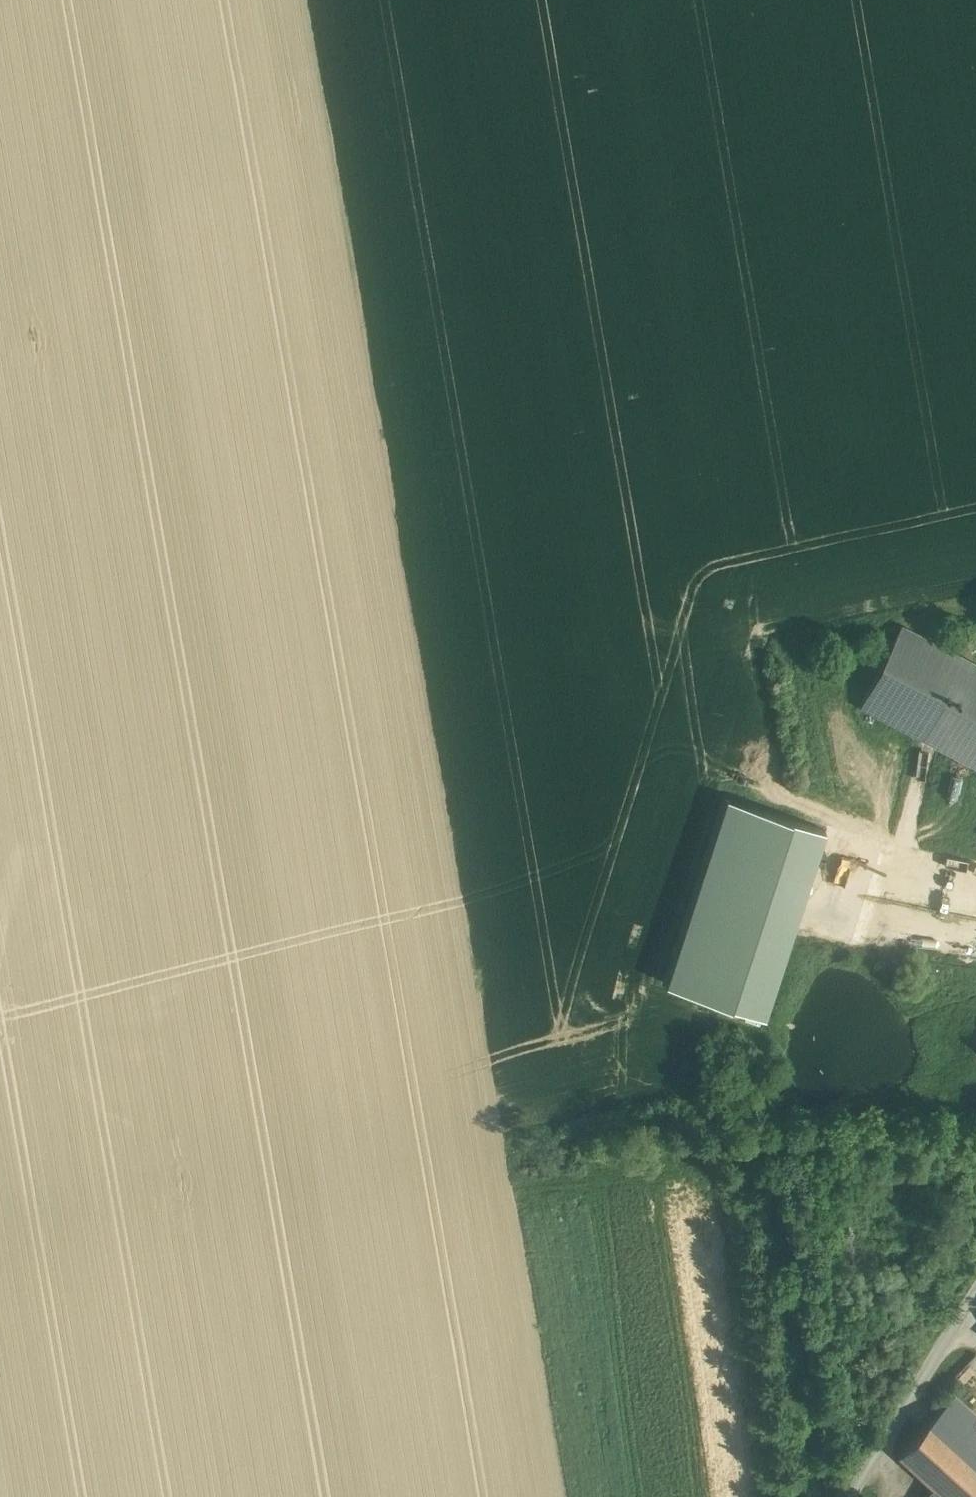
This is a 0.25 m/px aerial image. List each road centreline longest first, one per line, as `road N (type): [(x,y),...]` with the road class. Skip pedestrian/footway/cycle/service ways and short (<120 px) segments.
road 1 (unclassified): [(975,1294),(852,1496)]

